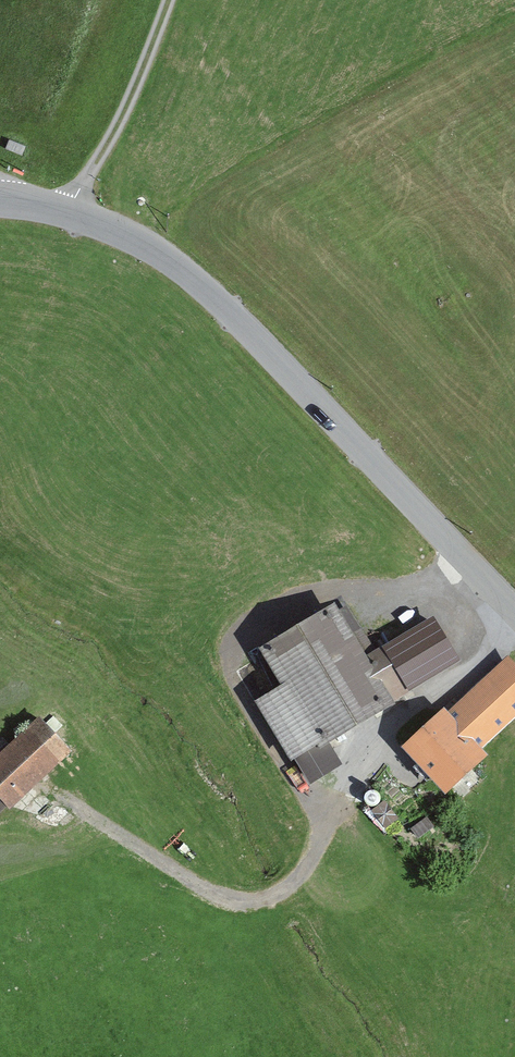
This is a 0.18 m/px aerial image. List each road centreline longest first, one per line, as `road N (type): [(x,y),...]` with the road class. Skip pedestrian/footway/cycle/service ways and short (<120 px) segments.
road 1 (tertiary): [(514,606),(228,309),(158,252),(72,212)]
road 2 (track): [(327,825),(234,685),(244,644),(278,617),(328,598),(428,583),(467,558)]
road 3 (track): [(348,784),(298,875),(257,897),(232,897),(195,882),(85,810)]
road 4 (unclassified): [(72,212),(168,0)]
road 5 (unclassified): [(514,638),(386,728),(348,784)]

